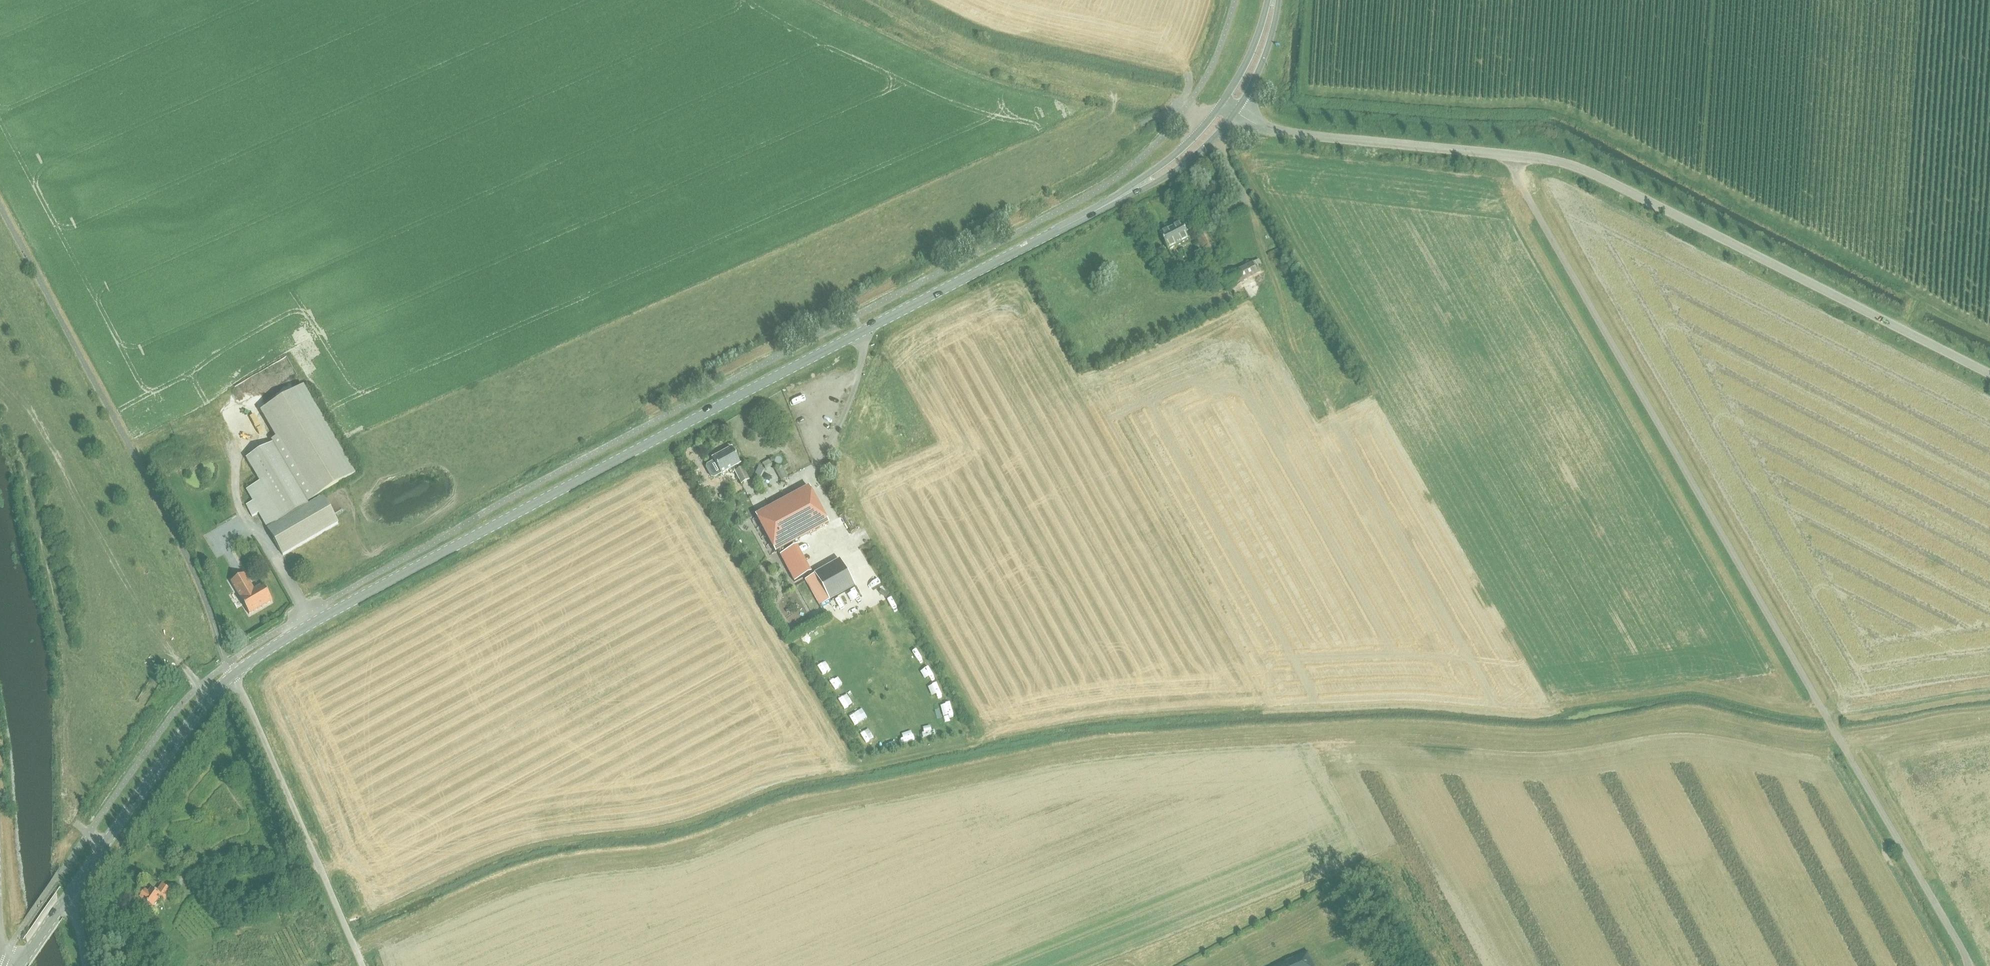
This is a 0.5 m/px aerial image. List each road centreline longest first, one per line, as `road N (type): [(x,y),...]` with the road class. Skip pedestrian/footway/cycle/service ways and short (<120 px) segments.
road 1 (secondary): [(231,678),(270,648),(1157,177),(1228,109)]
road 2 (track): [(1968,965),(1506,154)]
road 3 (unclassified): [(1989,374),(1562,162),(1294,134),(1228,109)]
road 4 (track): [(1717,0),(1706,184),(1553,107),(1308,95),(1310,0)]
road 5 (track): [(1706,184),(1989,335)]
road 6 (unclassified): [(362,965),(231,678)]
road 7 (secondary): [(67,899),(231,678)]

